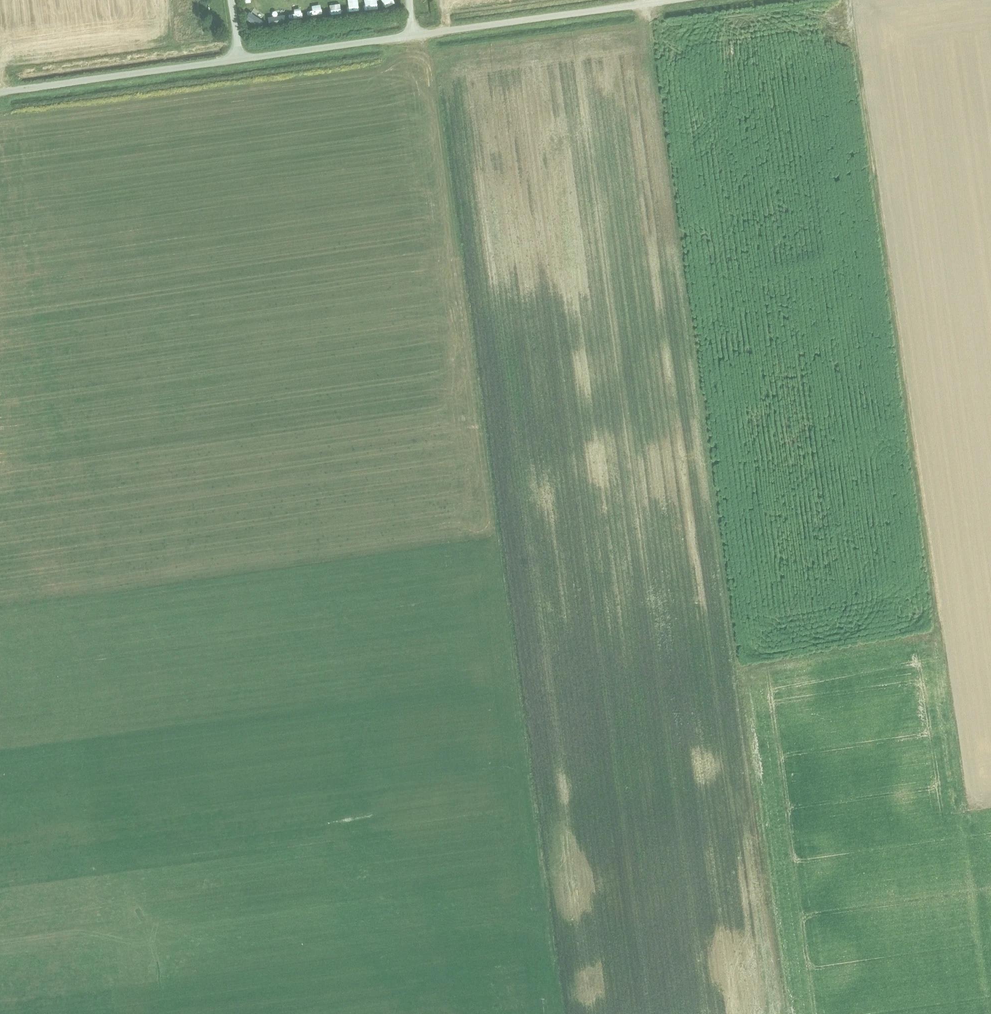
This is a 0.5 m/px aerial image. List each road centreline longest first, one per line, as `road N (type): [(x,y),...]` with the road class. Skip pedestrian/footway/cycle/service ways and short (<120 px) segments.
road 1 (unclassified): [(0,92),(670,0)]

